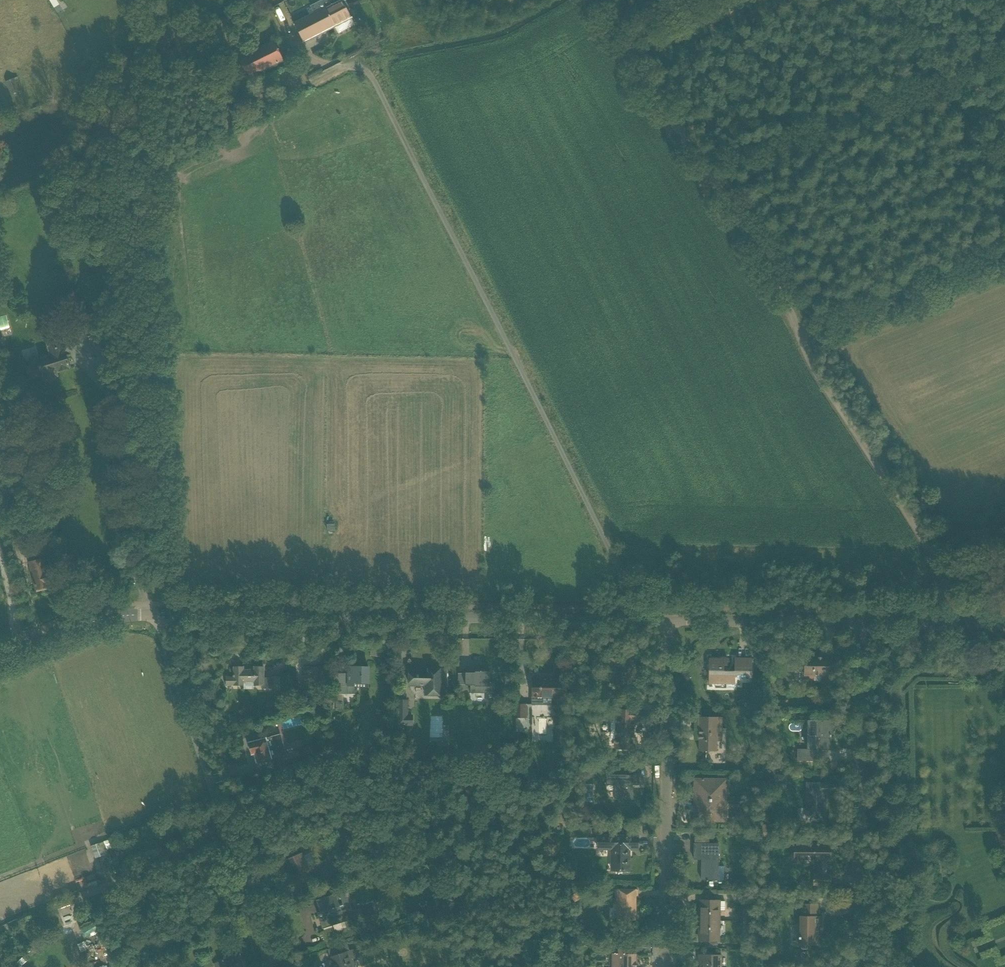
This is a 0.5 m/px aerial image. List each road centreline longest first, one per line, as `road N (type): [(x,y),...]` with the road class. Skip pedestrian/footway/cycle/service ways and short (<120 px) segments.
road 1 (track): [(639,622),(363,66),(306,61),(276,5)]
road 2 (track): [(958,623),(812,369),(782,301),(593,0)]
road 3 (tertiary): [(665,622),(157,615)]
road 4 (residential): [(157,615),(267,966)]
road 5 (residential): [(662,966),(665,622)]
road 6 (residential): [(855,625),(853,966)]
road 7 (tertiary): [(855,625),(665,622)]
road 8 (tertiary): [(157,615),(104,620),(0,658)]
road 9 (tertiary): [(1004,624),(855,625)]

